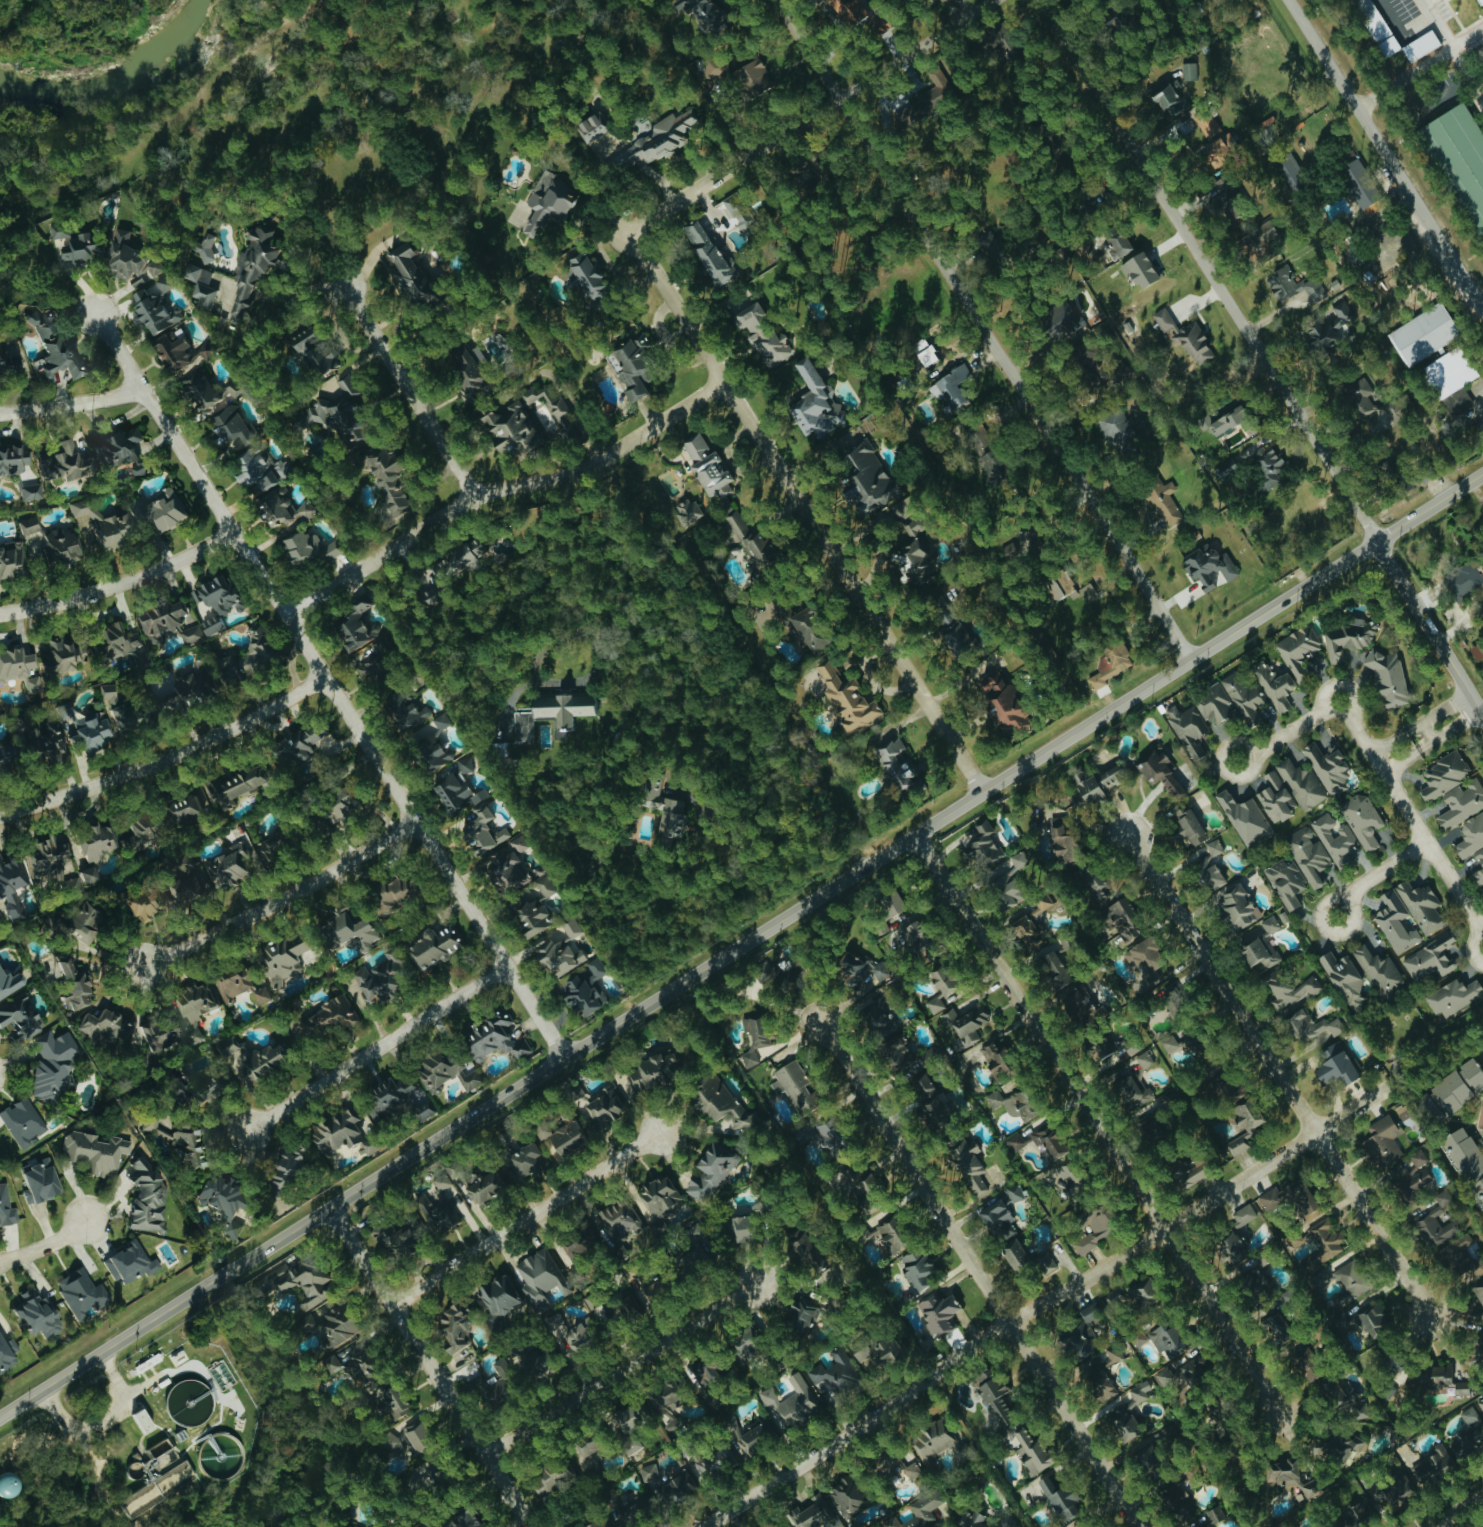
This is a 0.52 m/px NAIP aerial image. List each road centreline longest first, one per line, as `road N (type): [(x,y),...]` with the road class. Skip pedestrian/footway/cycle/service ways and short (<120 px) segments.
road 1 (tertiary): [(0,1418),(1482,473)]
road 2 (residential): [(564,1056),(96,314)]
road 3 (residential): [(699,1526),(1392,1082)]
road 4 (residential): [(1190,660),(784,0)]
road 5 (residential): [(1281,1412),(915,835)]
road 6 (residential): [(981,792),(635,231)]
road 7 (residential): [(1375,542),(1043,0)]
road 8 (residential): [(1140,1526),(820,1023)]
road 9 (residential): [(1431,1315),(1129,835)]
road 10 (residential): [(285,616),(471,500),(611,453),(728,381)]
road 11 (residential): [(635,231),(999,0)]
road 12 (tertiary): [(533,1526),(331,1206)]
road 13 (residential): [(1482,312),(1287,0)]
road 14 (residential): [(326,680),(145,770),(0,818)]
road 15 (residential): [(392,1304),(662,1131)]
road 16 (residential): [(486,1452),(755,1282)]
road 17 (residential): [(412,820),(355,859),(139,971)]
road 18 (residential): [(504,967),(251,1130)]
road 19 (residential): [(471,500),(338,279)]
road 20 (residential): [(1480,931),(1349,717)]
road 21 (residential): [(231,532),(109,591),(0,613)]
road 22 (tertiary): [(1482,718),(1375,542)]
road 23 (residential): [(140,387),(0,413)]

